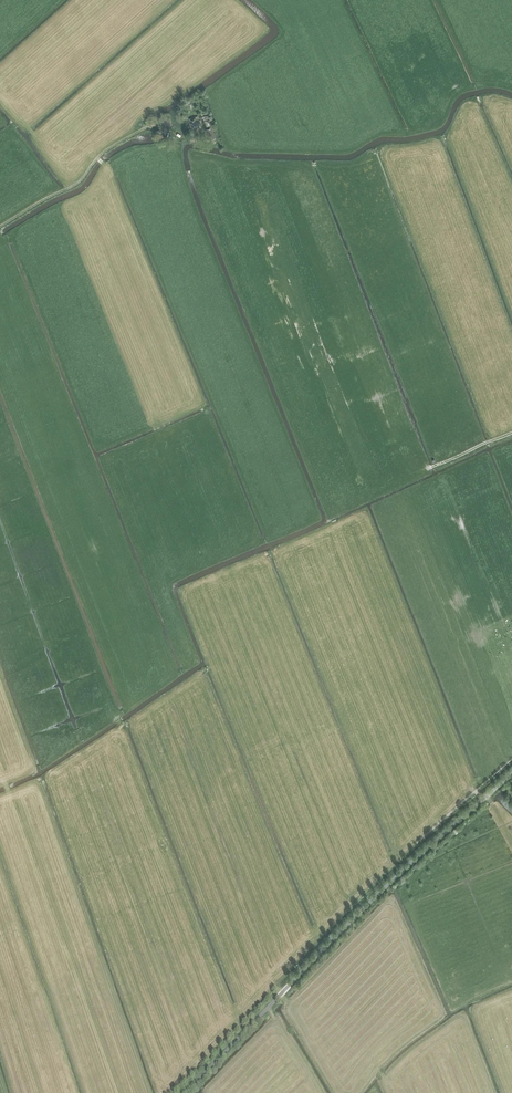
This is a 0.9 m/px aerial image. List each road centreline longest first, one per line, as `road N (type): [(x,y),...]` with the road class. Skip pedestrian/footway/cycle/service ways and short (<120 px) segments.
road 1 (unclassified): [(179,1092),(360,908),(511,773)]
road 2 (track): [(0,227),(76,185),(126,138),(164,128)]

